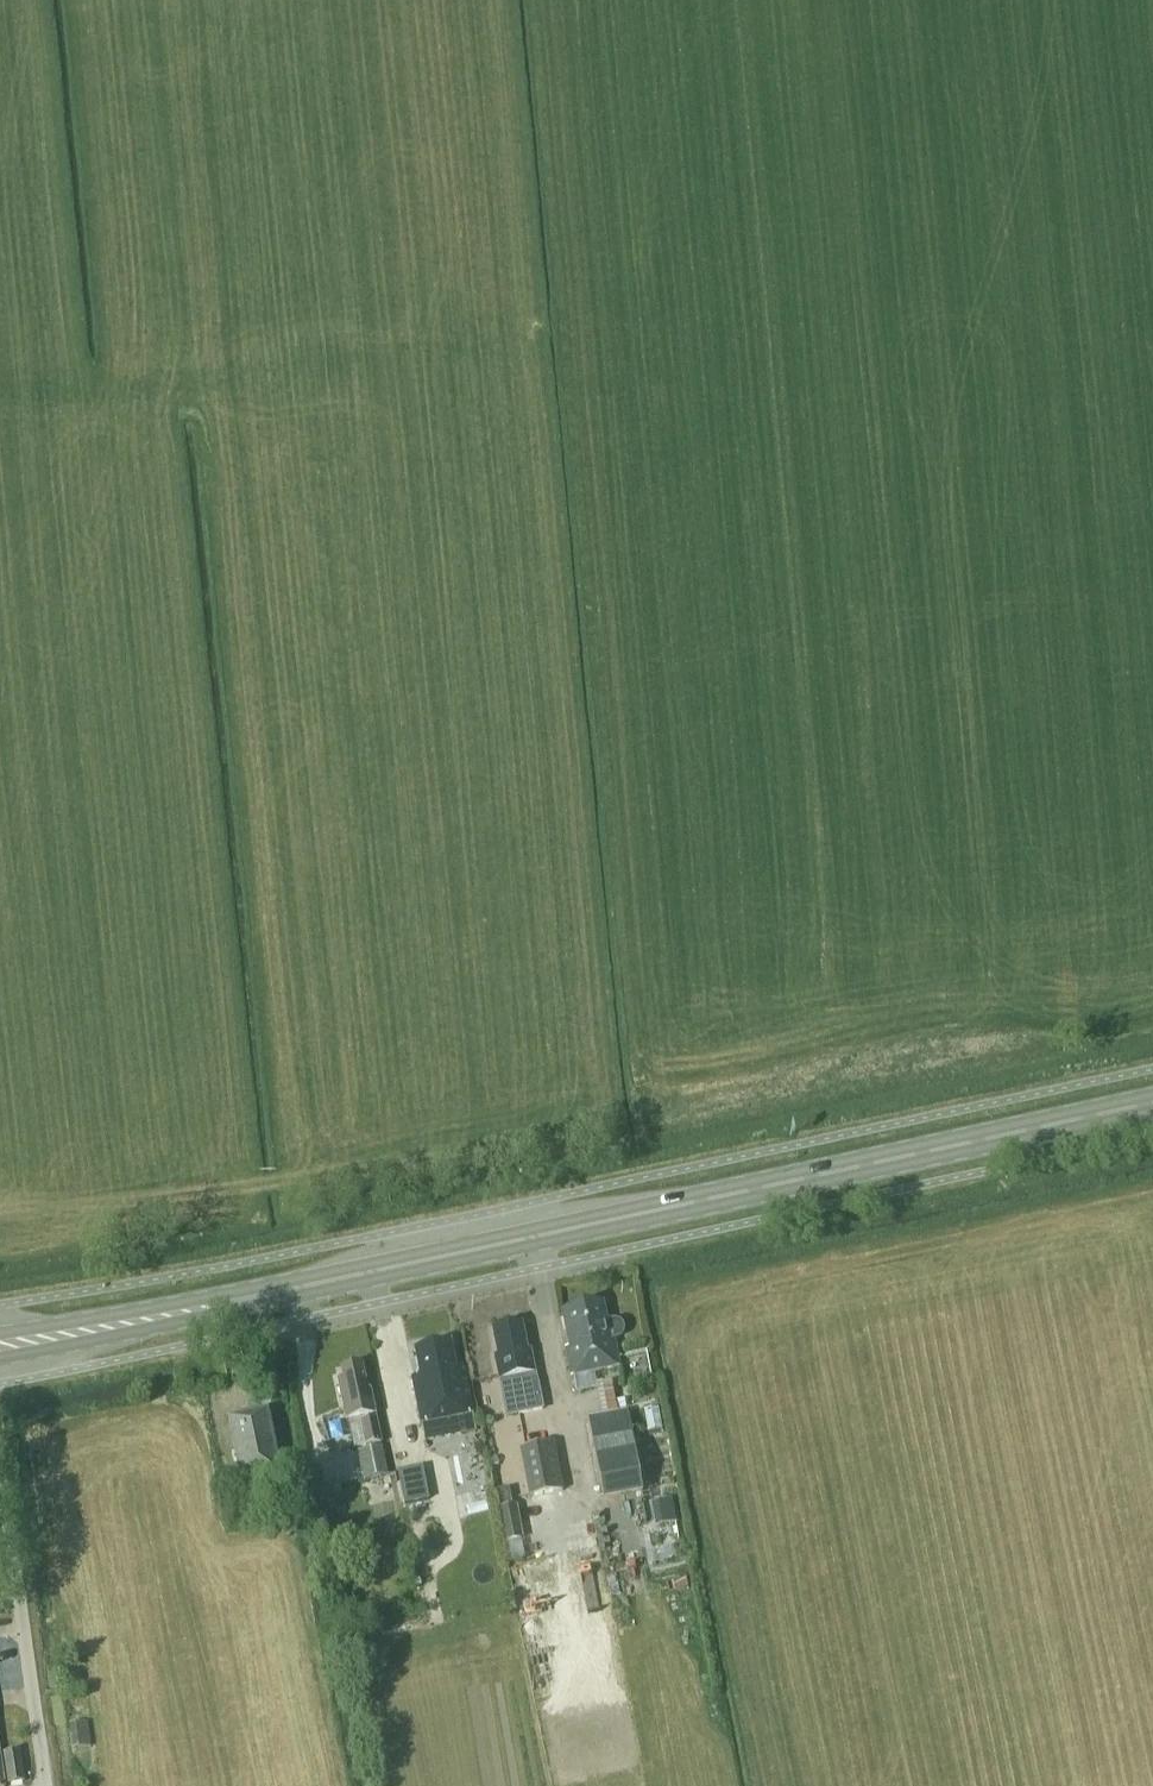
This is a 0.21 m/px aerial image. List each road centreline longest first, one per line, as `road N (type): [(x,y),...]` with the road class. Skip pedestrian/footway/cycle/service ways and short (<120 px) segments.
road 1 (primary): [(0,1347),(648,1213)]
road 2 (primary): [(1152,1103),(648,1213)]

